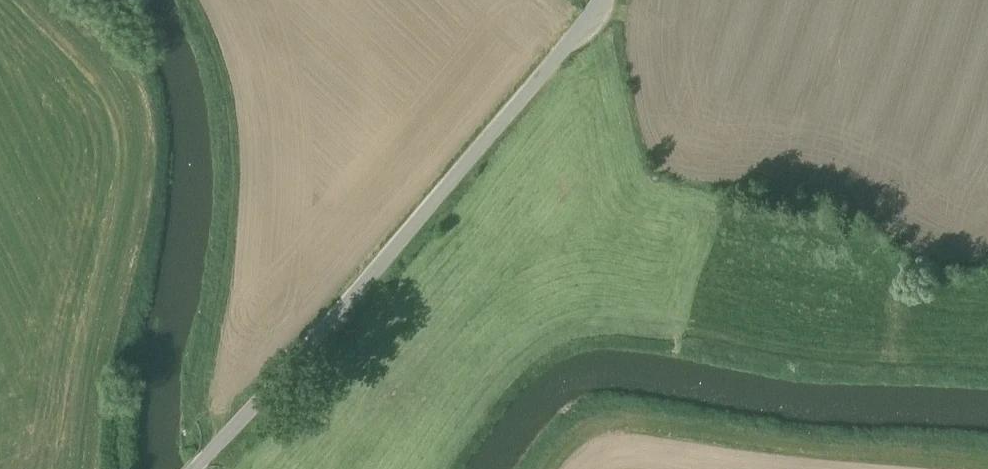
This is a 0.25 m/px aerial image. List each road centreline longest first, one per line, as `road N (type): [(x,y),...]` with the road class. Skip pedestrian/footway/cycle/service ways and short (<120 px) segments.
road 1 (unclassified): [(598,0),(190,468)]

